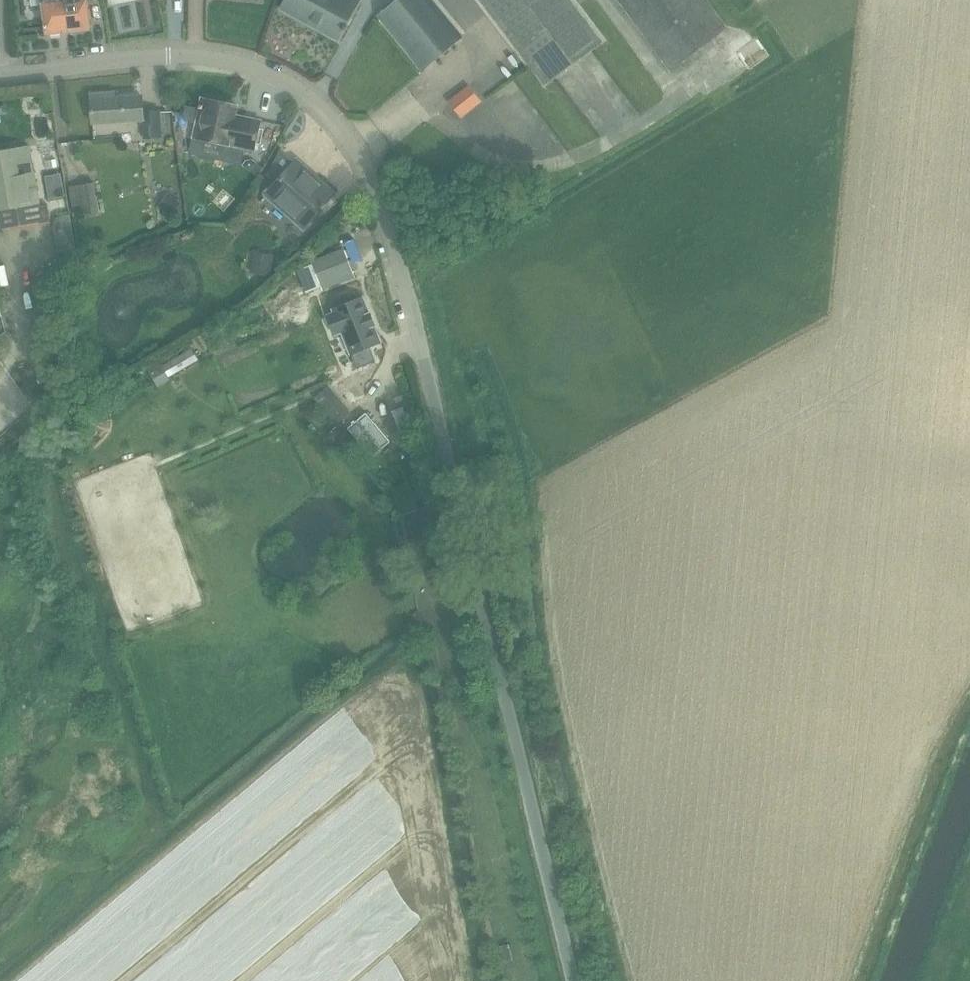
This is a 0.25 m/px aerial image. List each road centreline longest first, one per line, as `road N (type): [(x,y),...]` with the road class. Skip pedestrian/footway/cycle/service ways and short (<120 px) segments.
road 1 (unclassified): [(375,192),(574,980)]
road 2 (residential): [(0,75),(143,57),(247,65),(297,89),(335,121),(375,192)]

